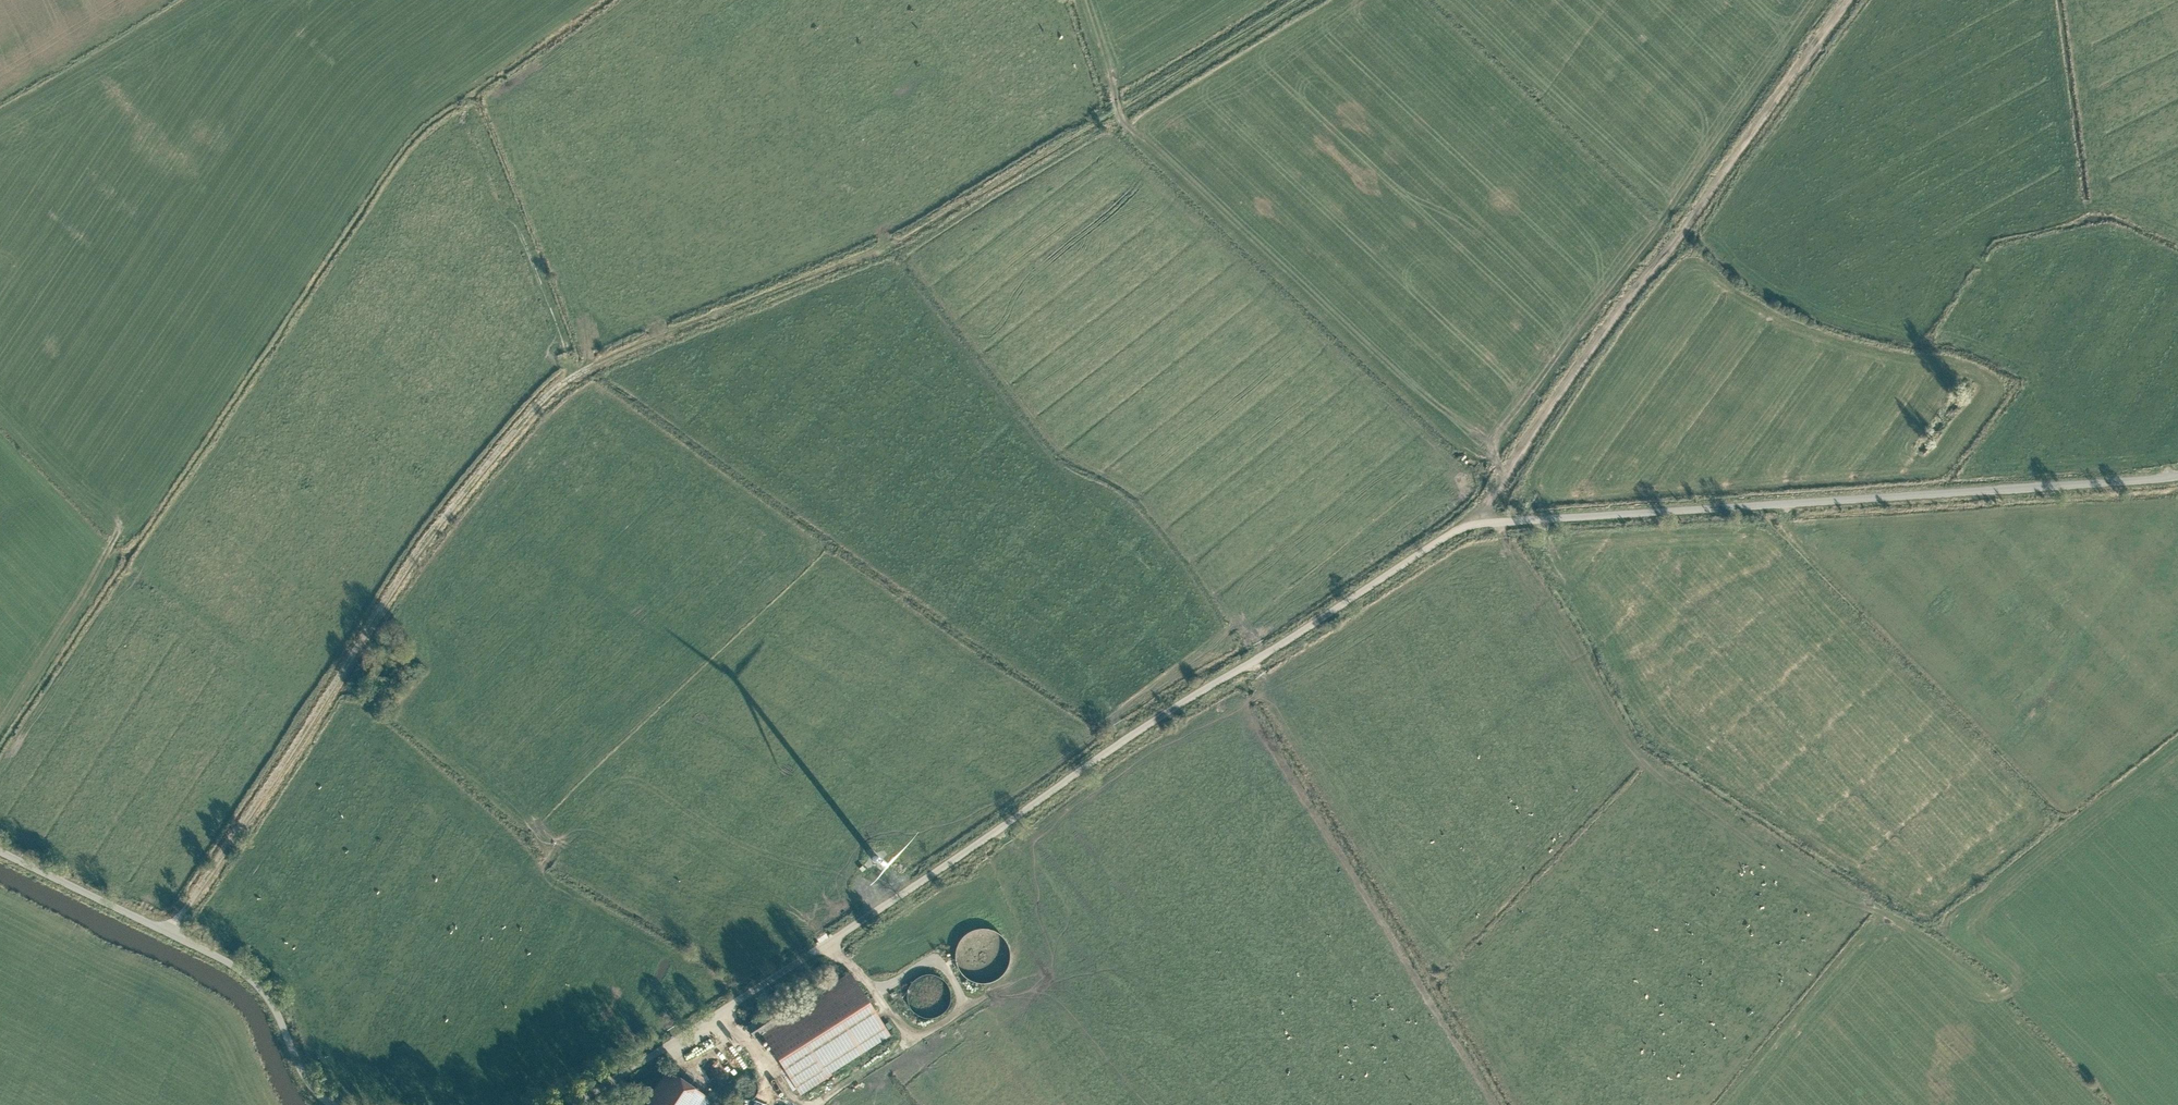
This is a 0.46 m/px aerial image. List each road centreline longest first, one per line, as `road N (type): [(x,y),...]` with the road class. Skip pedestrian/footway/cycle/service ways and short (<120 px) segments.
road 1 (unclassified): [(580,1104),(1475,522),(2177,475)]
road 2 (track): [(1298,0),(893,246),(582,369),(549,393),(394,586),(287,762),(166,931)]
road 3 (track): [(1861,0),(1679,248),(1600,339),(1475,522)]
road 4 (residential): [(0,851),(253,978),(308,1082),(334,1104)]

